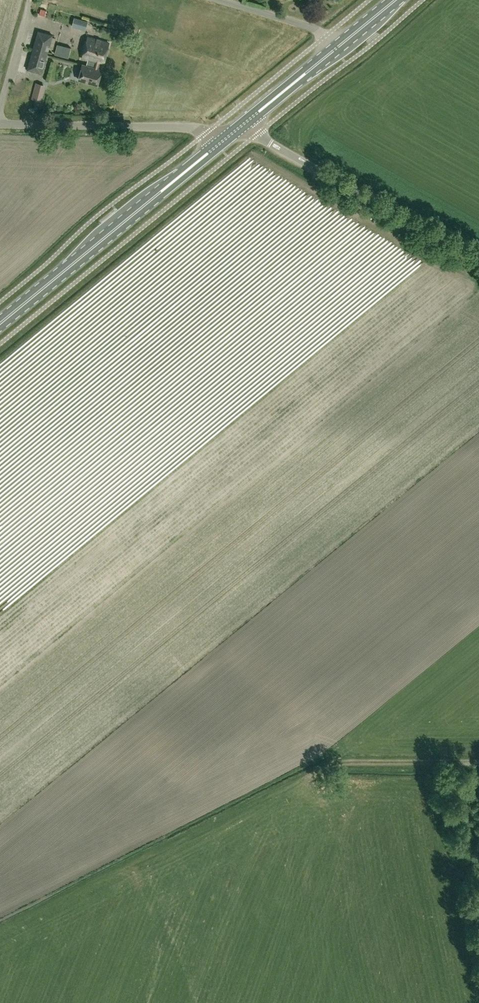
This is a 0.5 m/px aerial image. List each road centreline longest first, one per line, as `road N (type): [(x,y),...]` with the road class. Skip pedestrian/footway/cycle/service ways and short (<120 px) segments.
road 1 (primary): [(0,323),(218,145)]
road 2 (unclassified): [(478,261),(244,123)]
road 3 (unclassified): [(218,145),(190,128),(0,125)]
road 4 (primary): [(244,123),(395,0)]

